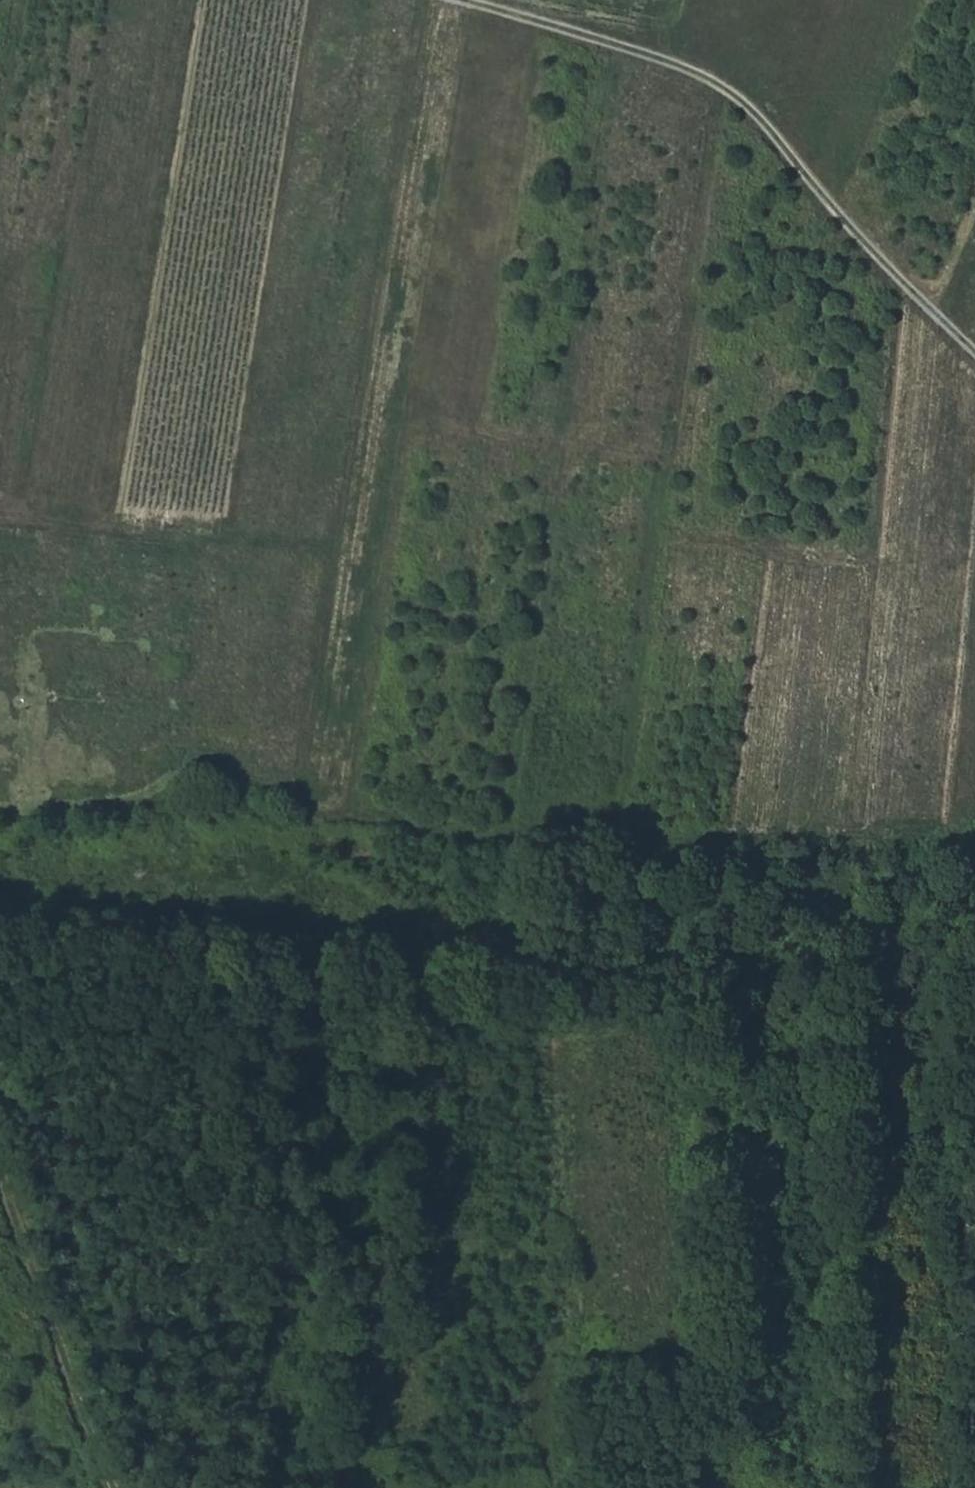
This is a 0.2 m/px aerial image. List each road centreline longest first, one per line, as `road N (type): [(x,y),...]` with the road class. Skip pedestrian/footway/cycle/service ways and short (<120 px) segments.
road 1 (track): [(464,0),(714,81),(974,362)]
road 2 (track): [(108,1487),(0,1173)]

